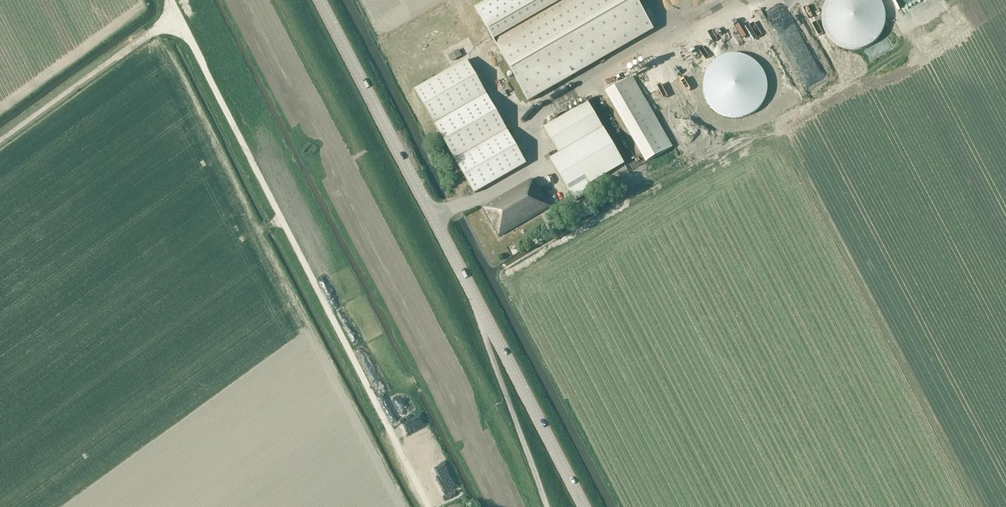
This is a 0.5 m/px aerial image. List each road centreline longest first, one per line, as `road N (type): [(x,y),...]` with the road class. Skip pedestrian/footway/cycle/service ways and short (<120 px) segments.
road 1 (tertiary): [(585,506),(319,0)]
road 2 (track): [(171,0),(429,506)]

